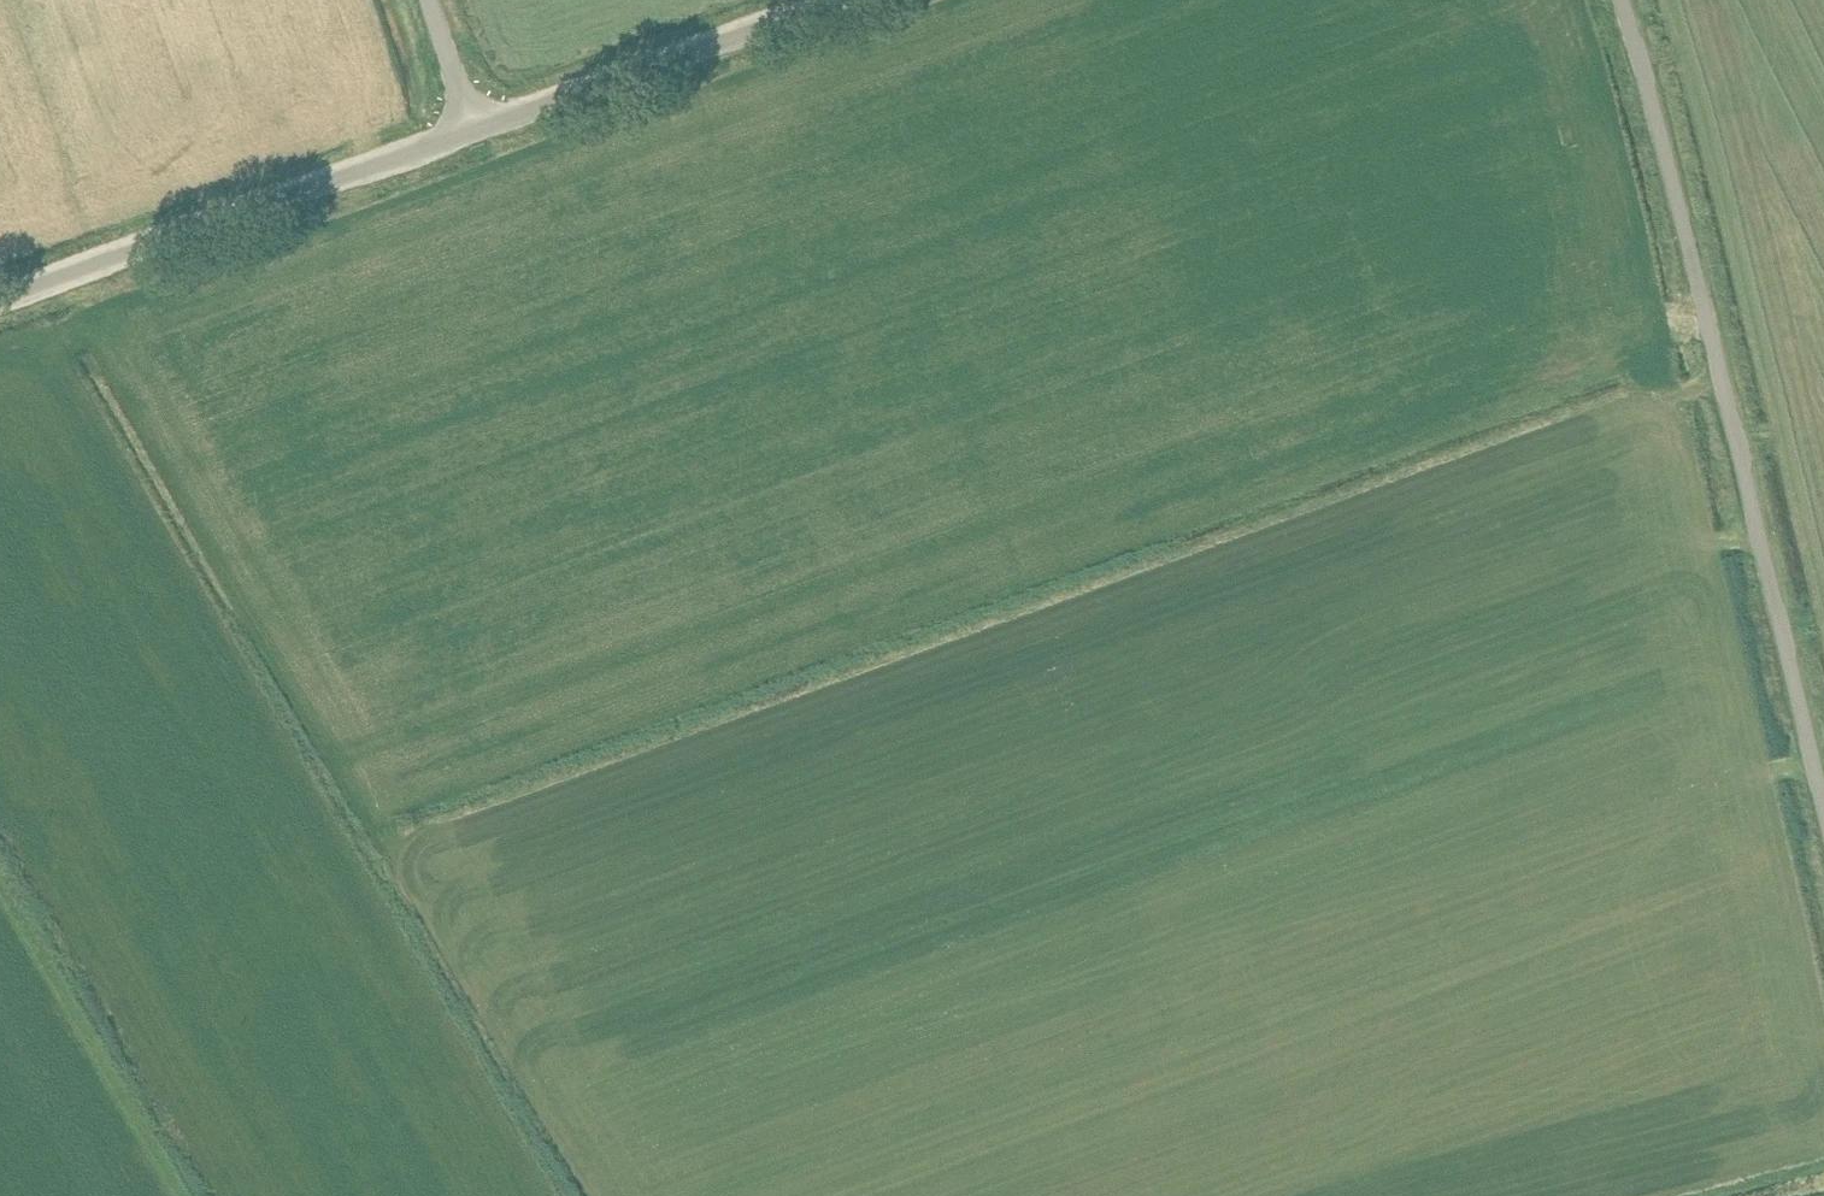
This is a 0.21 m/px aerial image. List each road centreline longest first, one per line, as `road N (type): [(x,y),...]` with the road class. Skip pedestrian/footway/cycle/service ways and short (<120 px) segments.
road 1 (unclassified): [(1823,816),(1728,410),(1616,0)]
road 2 (unclassified): [(0,302),(480,136)]
road 3 (unclassified): [(480,136),(853,0)]
road 4 (unclassified): [(480,136),(431,0)]

